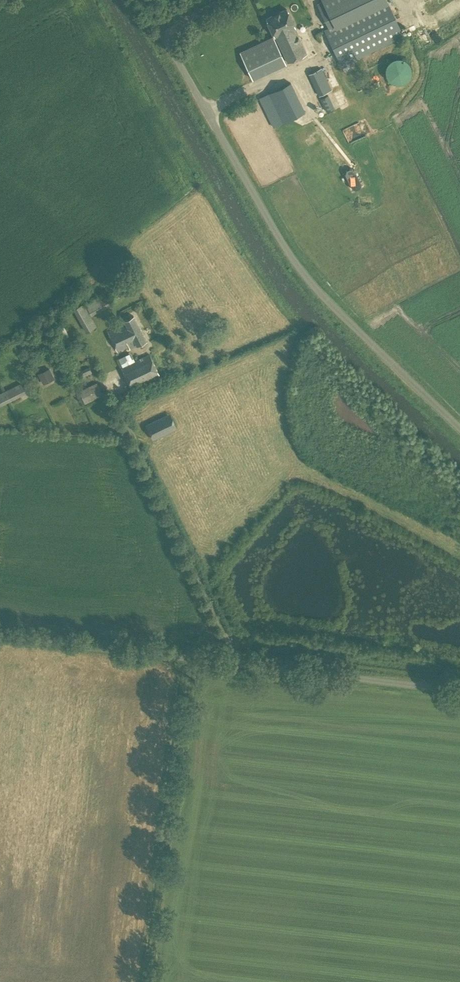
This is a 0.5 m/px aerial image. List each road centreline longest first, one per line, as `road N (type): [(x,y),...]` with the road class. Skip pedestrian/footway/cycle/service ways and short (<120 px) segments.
road 1 (unclassified): [(459,433),(300,274),(174,65),(168,45),(179,23),(220,0)]
road 2 (unclassified): [(459,692),(0,635)]

